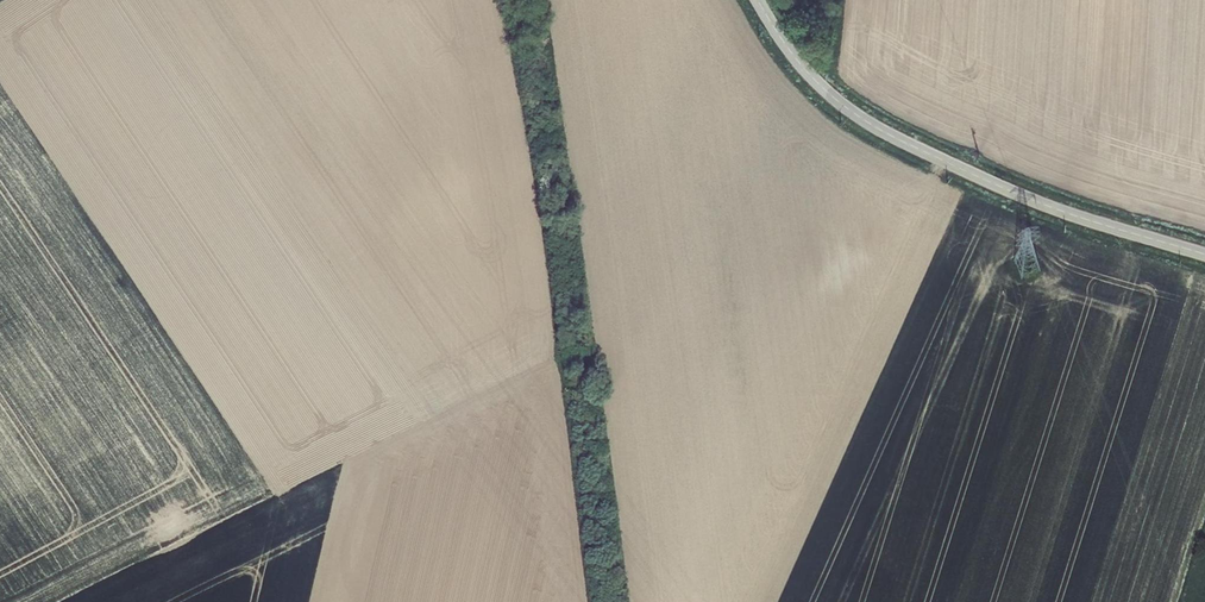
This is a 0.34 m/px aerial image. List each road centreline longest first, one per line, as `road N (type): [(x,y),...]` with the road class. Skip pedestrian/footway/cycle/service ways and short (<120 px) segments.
road 1 (residential): [(755,0),(810,79),(914,150),(1018,198),(1204,258)]

